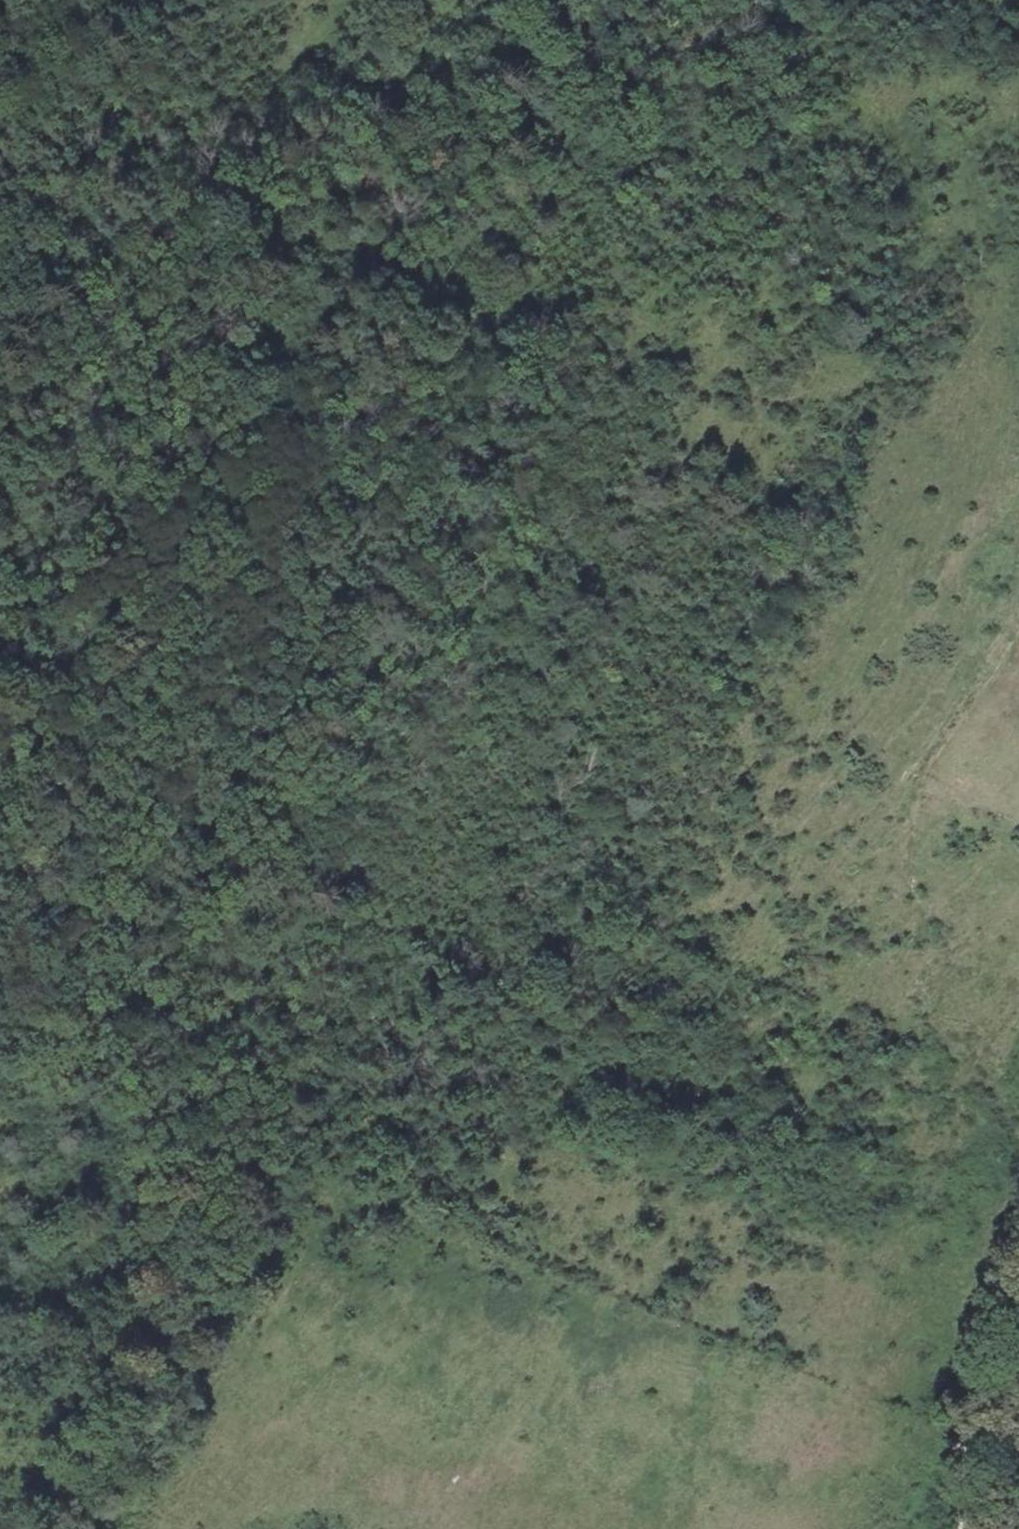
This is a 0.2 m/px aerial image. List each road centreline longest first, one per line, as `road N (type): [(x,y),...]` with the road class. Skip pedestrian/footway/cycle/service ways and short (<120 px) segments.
road 1 (track): [(972,1528),(1018,1350)]

